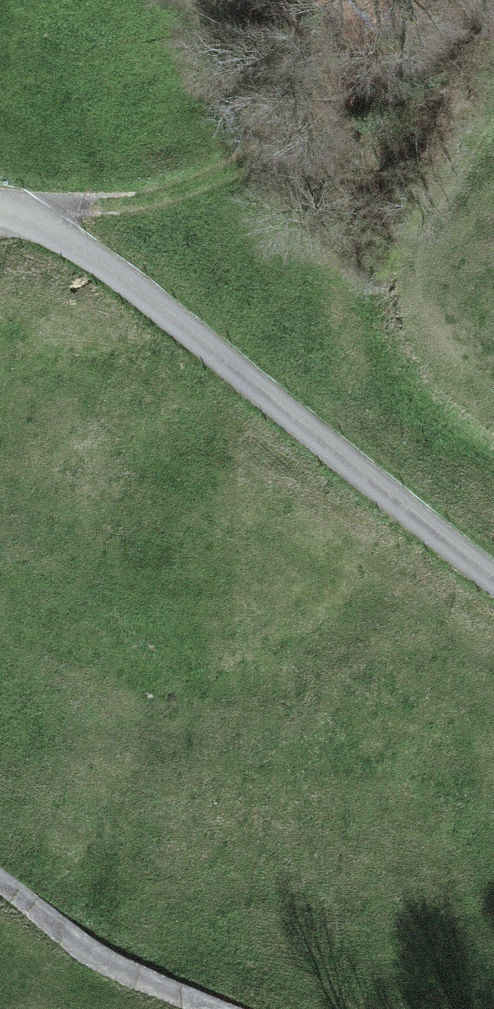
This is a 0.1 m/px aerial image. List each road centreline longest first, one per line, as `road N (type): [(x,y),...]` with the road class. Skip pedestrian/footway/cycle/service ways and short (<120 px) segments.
road 1 (track): [(493,596),(32,205),(0,204)]
road 2 (track): [(32,205),(312,139),(457,6)]
road 3 (track): [(0,876),(97,964),(213,1008)]

